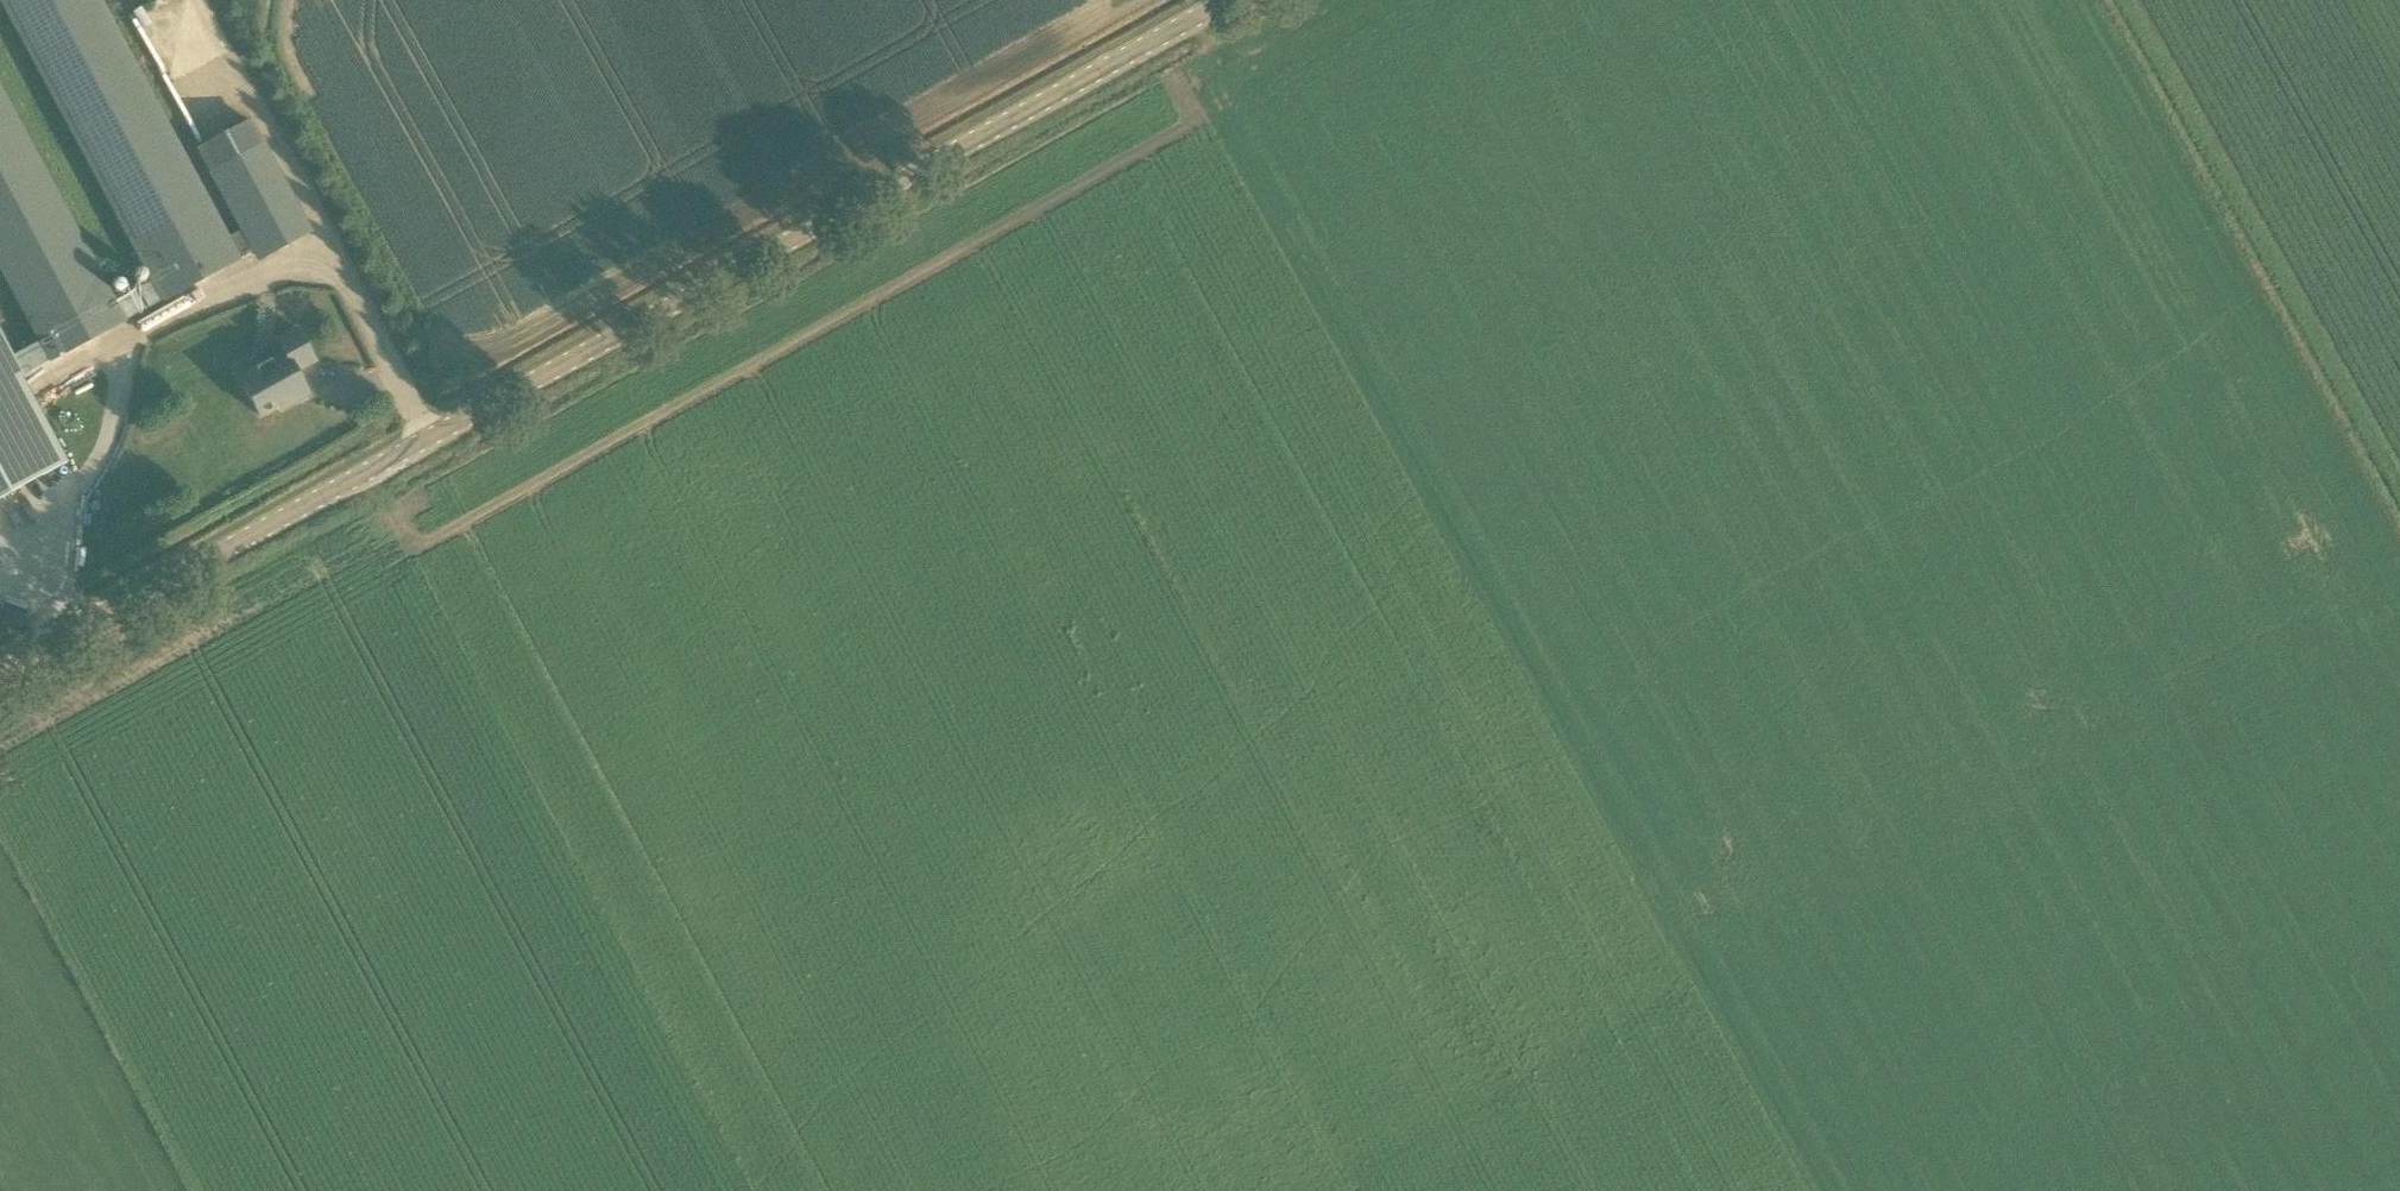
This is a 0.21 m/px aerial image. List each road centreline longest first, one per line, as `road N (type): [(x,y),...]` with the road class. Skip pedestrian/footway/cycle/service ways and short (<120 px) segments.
road 1 (unclassified): [(0,692),(1302,0)]

